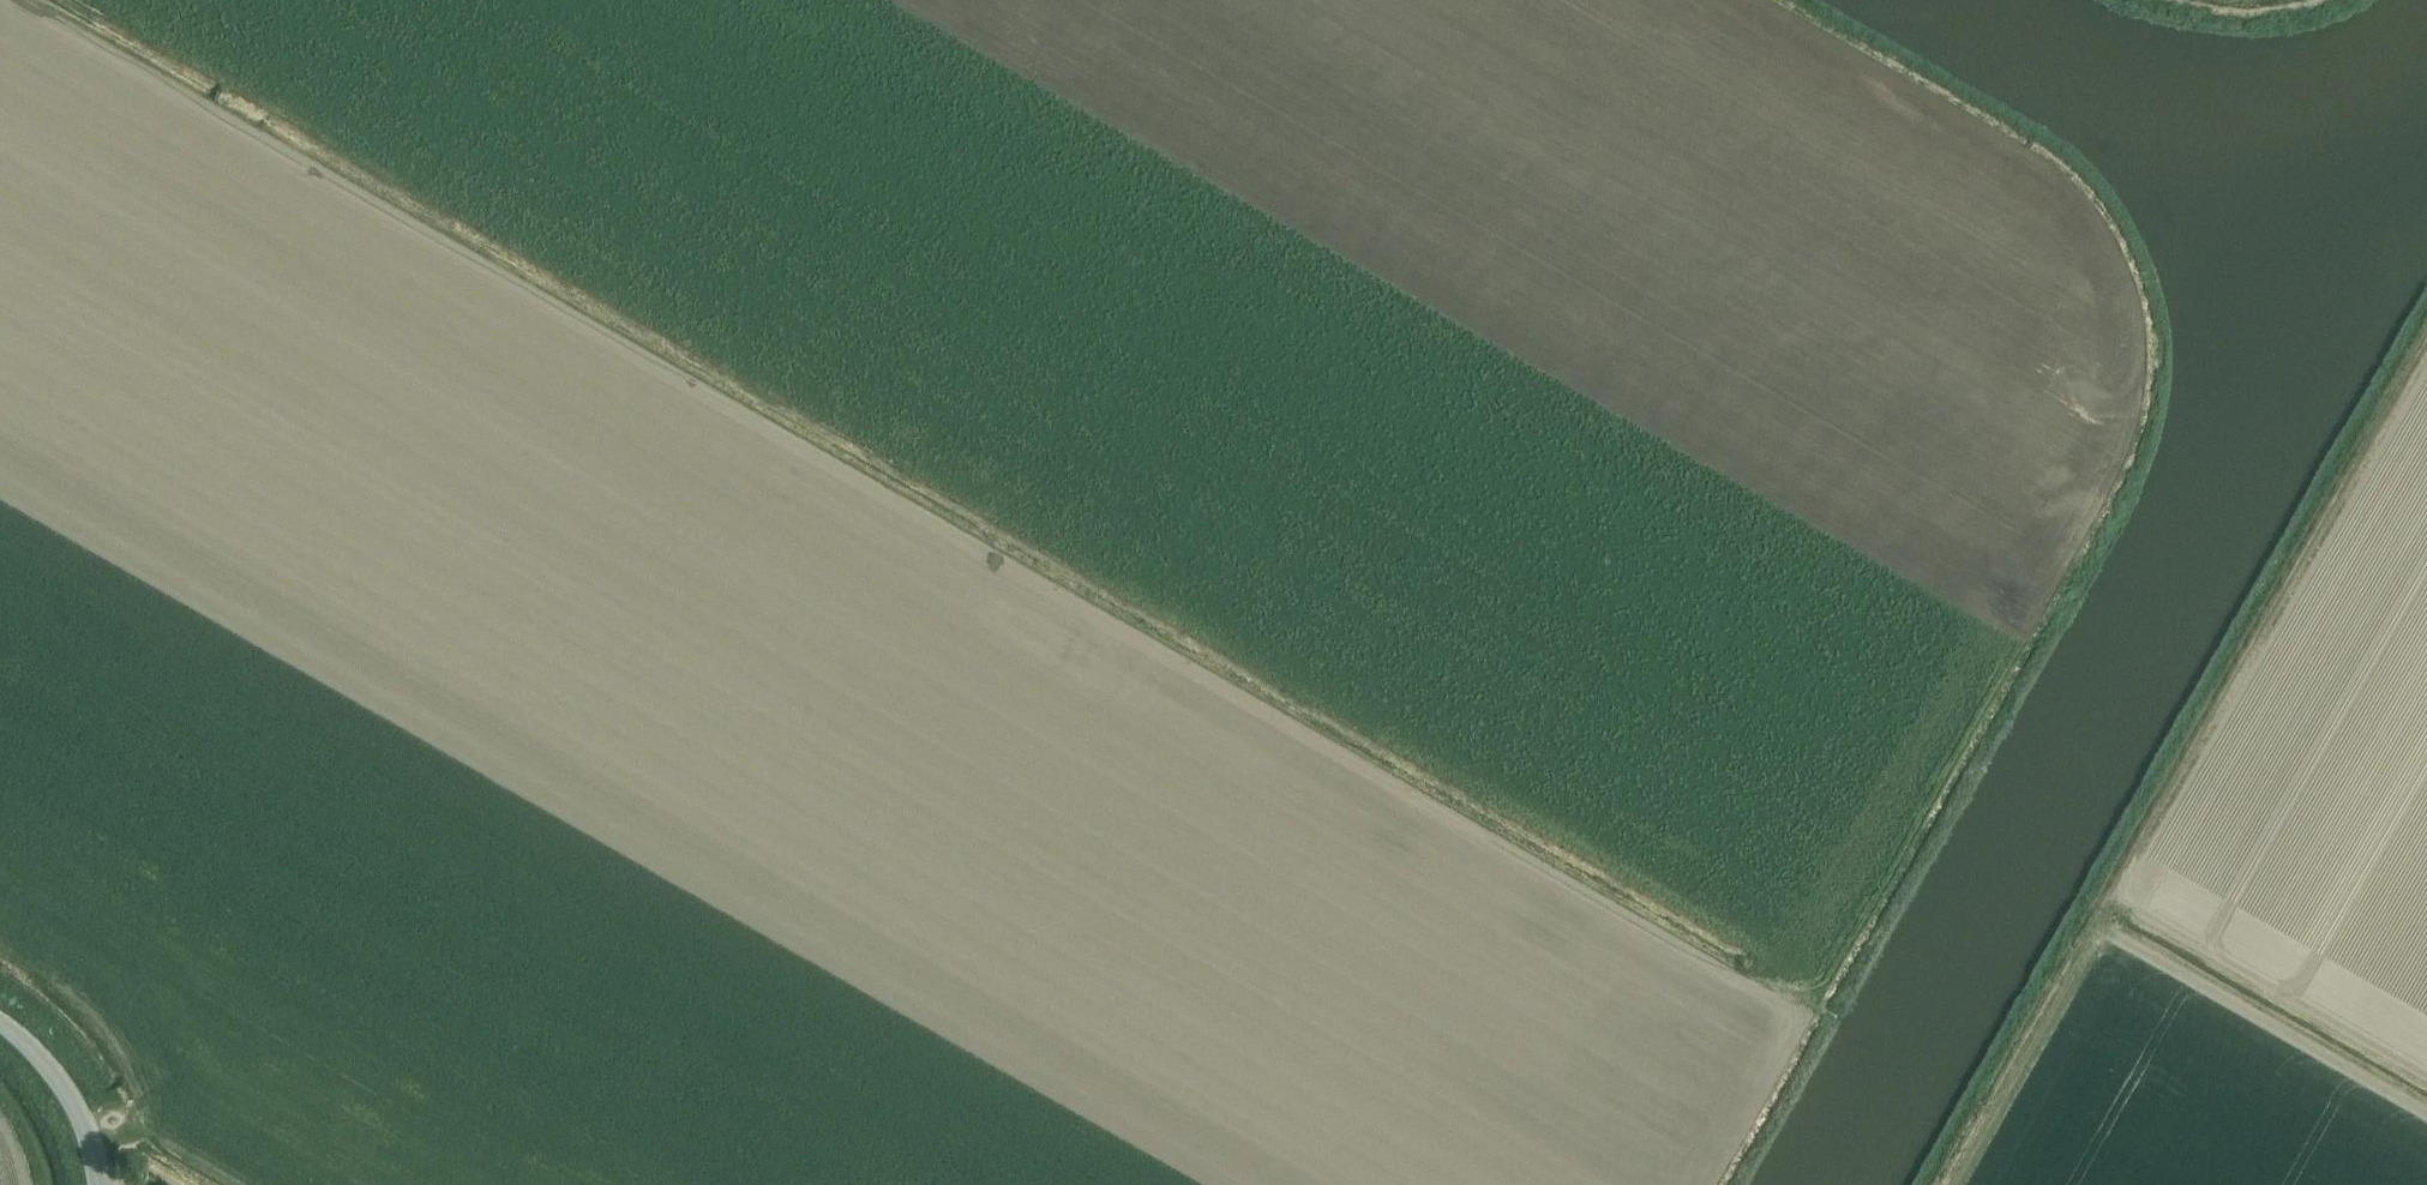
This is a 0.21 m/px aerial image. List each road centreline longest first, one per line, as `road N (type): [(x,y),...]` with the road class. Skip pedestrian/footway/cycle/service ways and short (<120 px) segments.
road 1 (unclassified): [(97,1184),(89,1144),(62,1086),(0,1025)]

